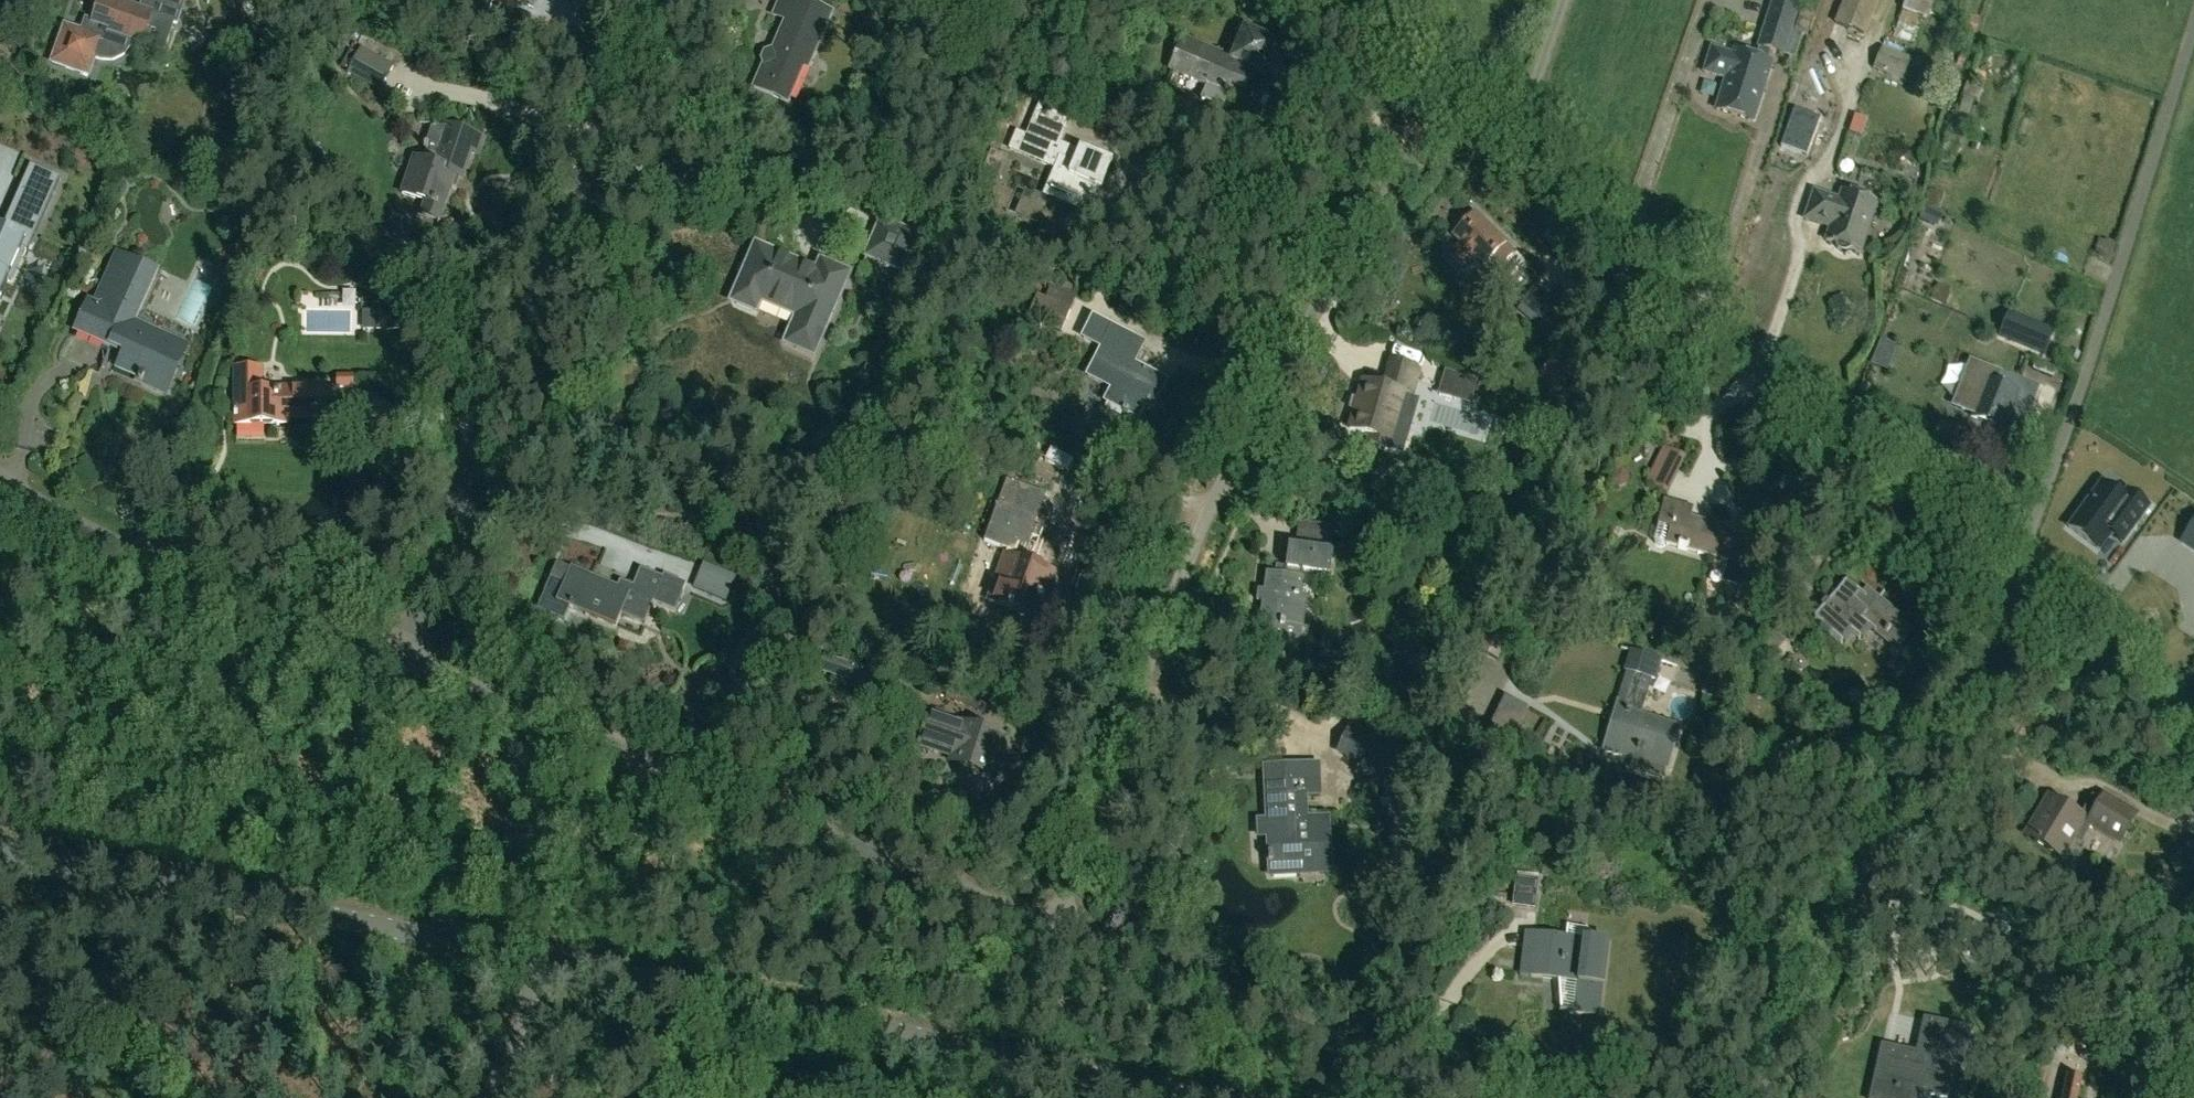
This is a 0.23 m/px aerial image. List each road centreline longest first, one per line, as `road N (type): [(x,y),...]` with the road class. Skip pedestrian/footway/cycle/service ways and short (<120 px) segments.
road 1 (residential): [(1054,928),(1216,492),(1304,322),(1459,94)]
road 2 (residential): [(2010,591),(1899,503),(1459,94)]
road 3 (residential): [(1054,928),(403,655)]
road 4 (residential): [(403,655),(505,368),(659,0)]
road 5 (tertiary): [(1190,1097),(545,956)]
road 6 (unclassified): [(2010,591),(2193,26)]
road 7 (residential): [(1763,1097),(1849,900),(1904,800),(2034,613)]
road 8 (tertiary): [(545,956),(0,851)]
road 9 (residential): [(1470,1097),(1054,928)]
road 10 (residential): [(403,655),(231,591),(0,478)]
road 11 (residential): [(2193,732),(2034,613)]
road 12 (residential): [(1459,94),(1342,0)]
road 13 (unclassified): [(496,1097),(545,956)]

